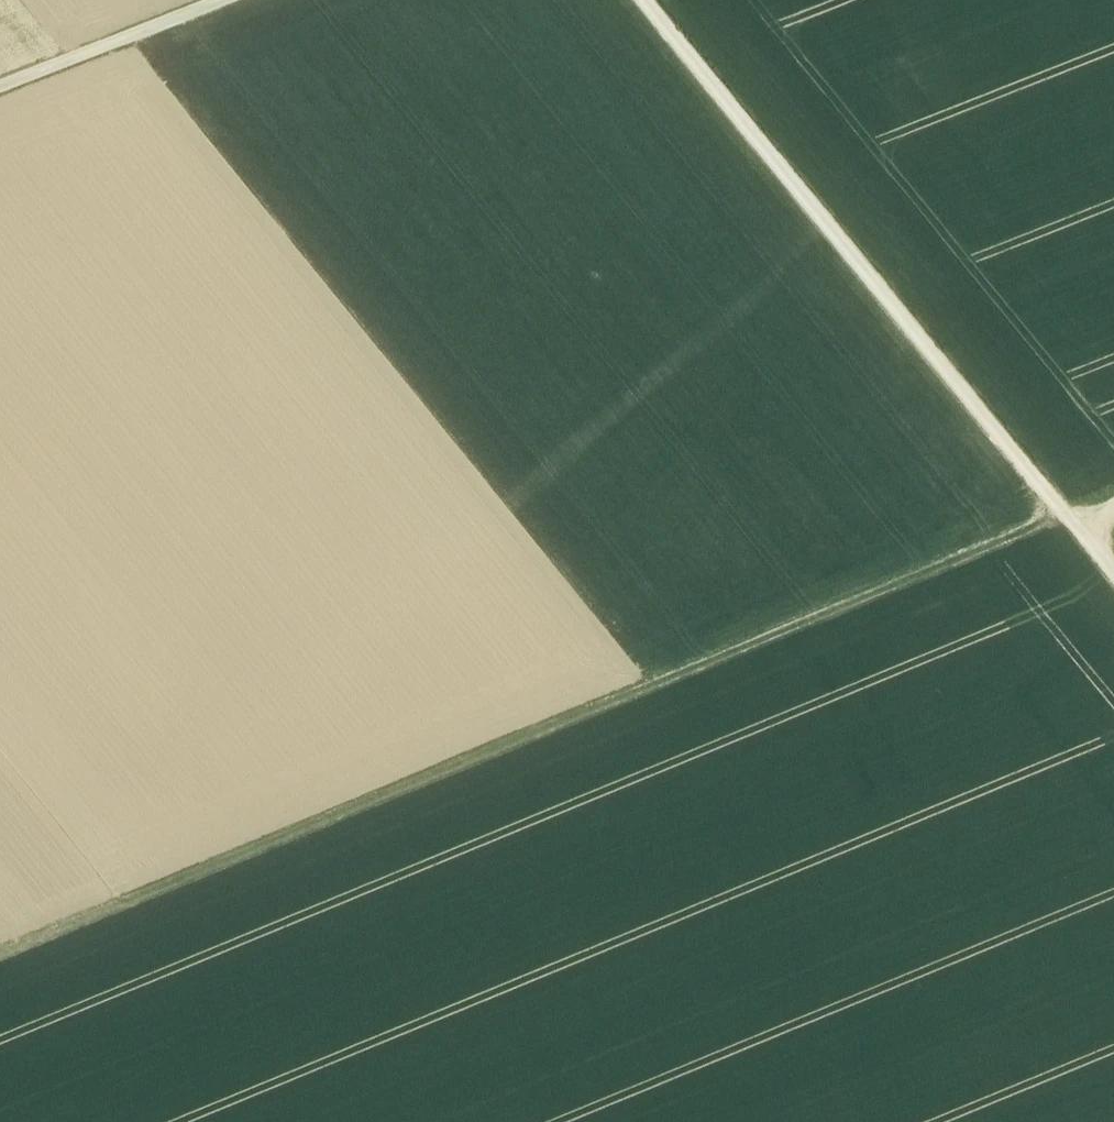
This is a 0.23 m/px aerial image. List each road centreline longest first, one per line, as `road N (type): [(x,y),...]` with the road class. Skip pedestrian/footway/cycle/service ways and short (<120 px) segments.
road 1 (track): [(0,953),(1065,516)]
road 2 (track): [(649,0),(1065,516)]
road 3 (track): [(220,0),(0,86)]

